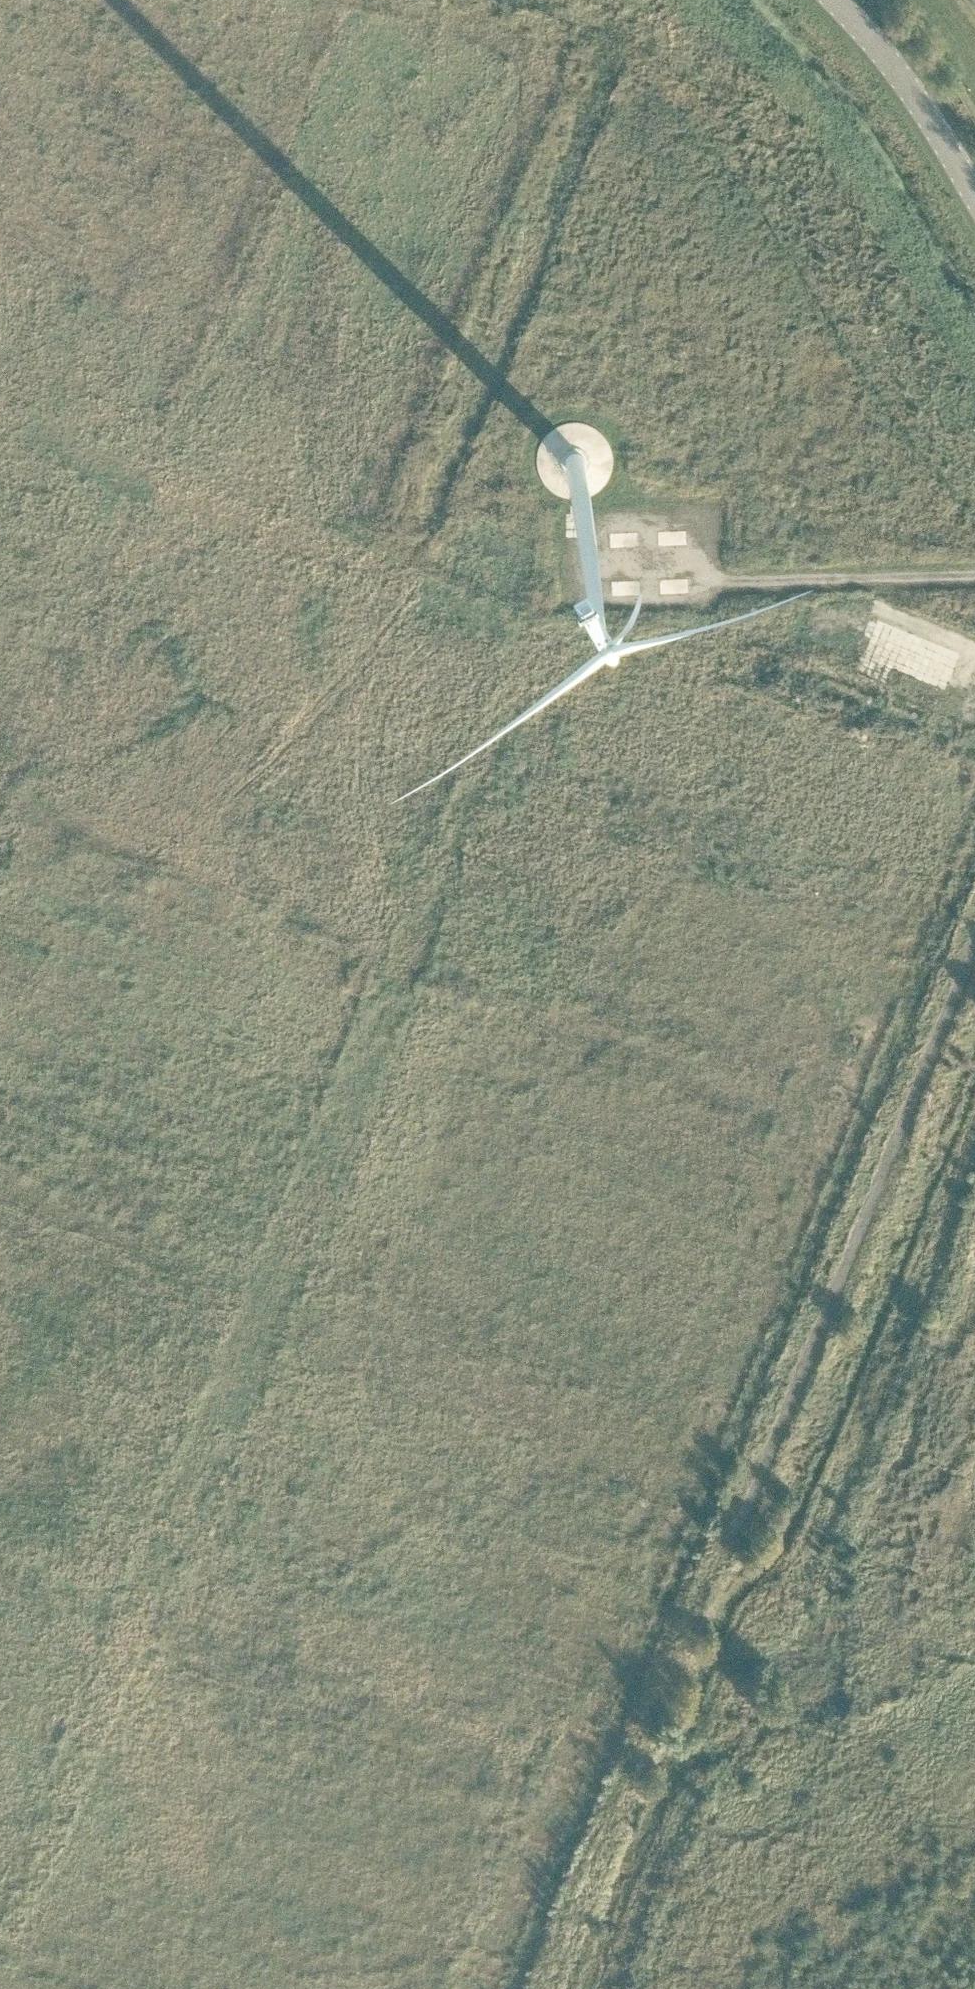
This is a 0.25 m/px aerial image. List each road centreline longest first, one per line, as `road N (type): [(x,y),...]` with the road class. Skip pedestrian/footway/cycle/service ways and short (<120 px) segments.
road 1 (tertiary): [(830,0),(974,189)]

